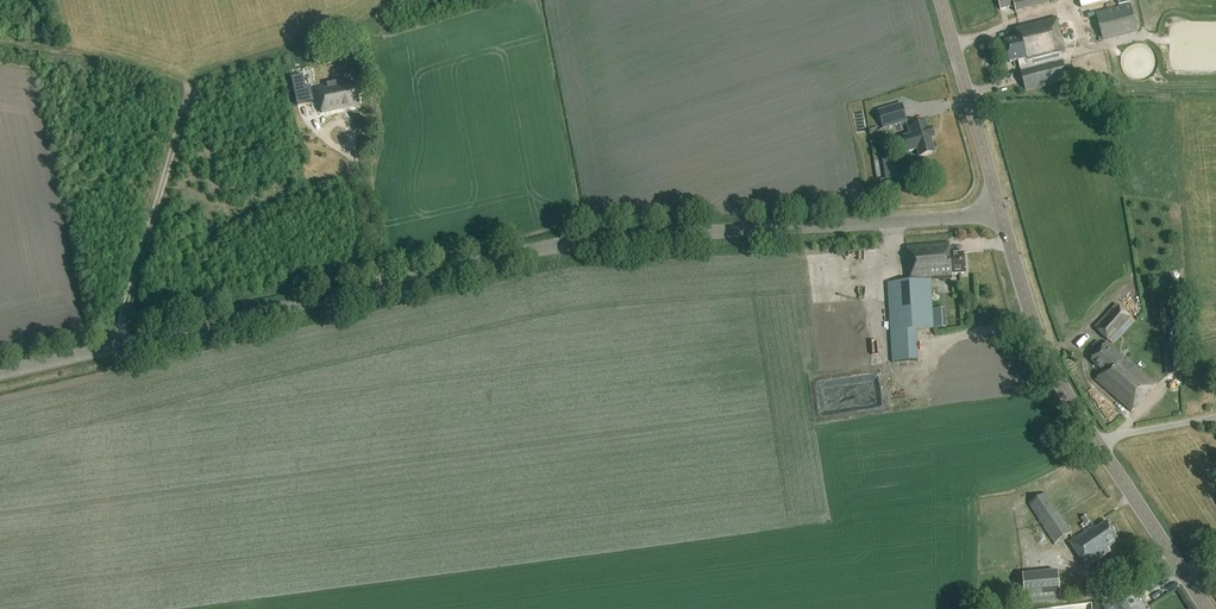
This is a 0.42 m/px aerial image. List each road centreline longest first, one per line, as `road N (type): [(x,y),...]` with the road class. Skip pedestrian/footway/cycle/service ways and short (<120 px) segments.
road 1 (tertiary): [(0,372),(588,238),(999,212)]
road 2 (tertiary): [(1187,577),(1050,362),(999,212)]
road 3 (track): [(377,0),(359,20),(202,72),(191,85),(171,74),(0,45)]
road 4 (track): [(191,85),(121,326),(122,344)]
road 5 (tertiary): [(999,212),(939,0)]

